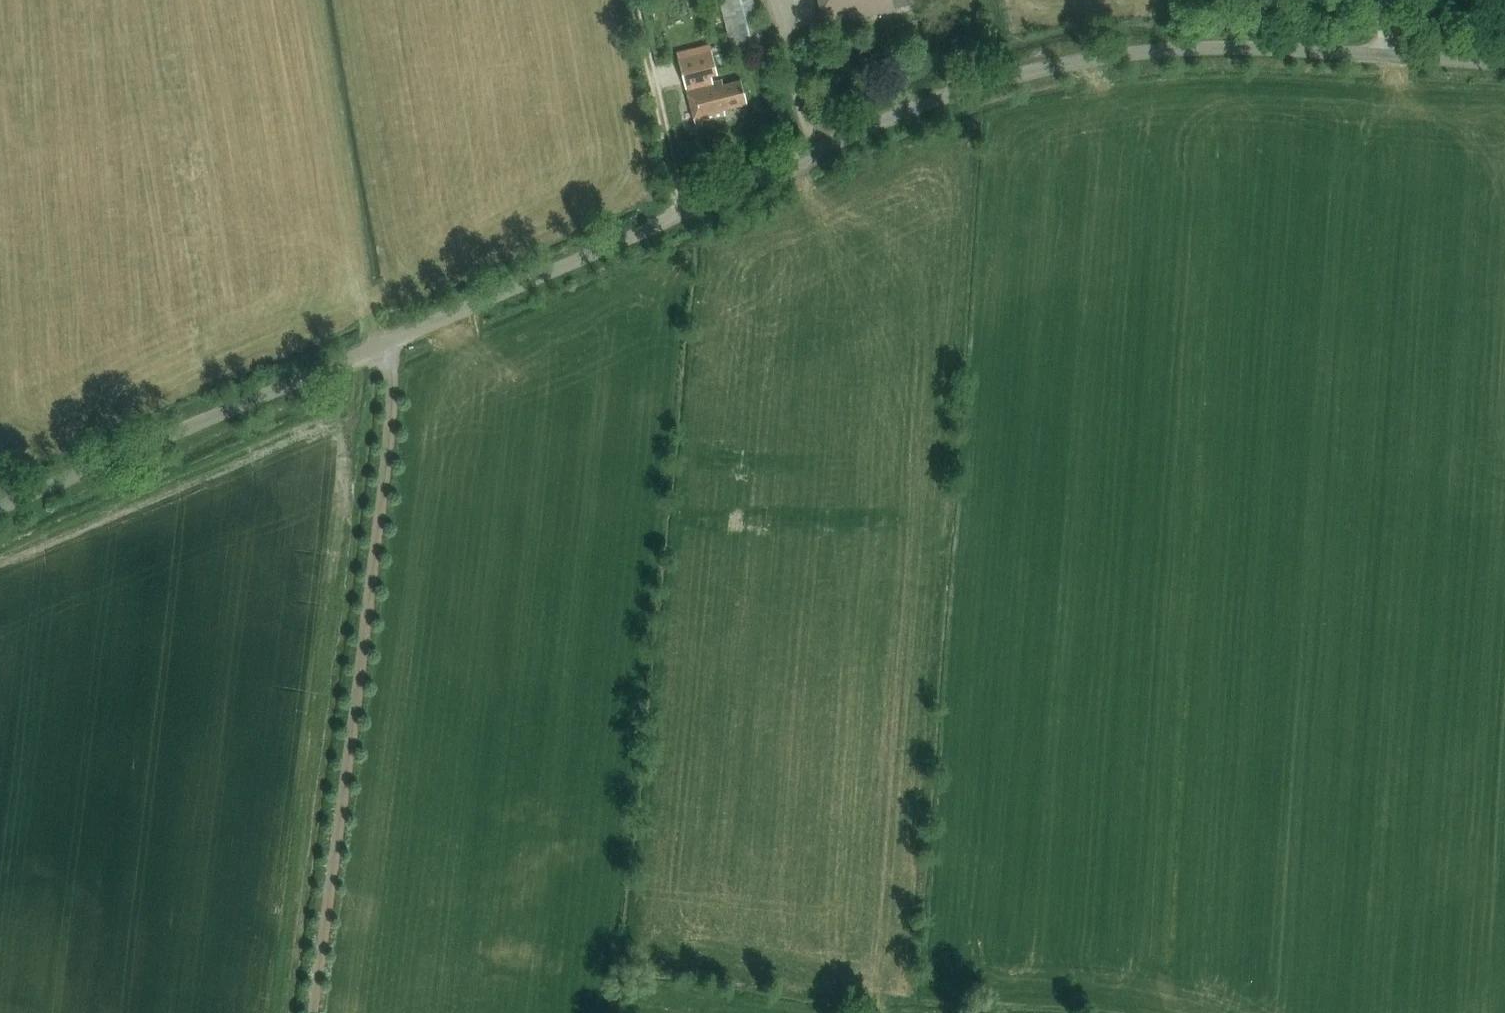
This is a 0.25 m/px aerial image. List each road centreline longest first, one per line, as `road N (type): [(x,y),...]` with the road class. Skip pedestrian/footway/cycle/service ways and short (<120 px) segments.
road 1 (unclassified): [(1504,61),(1141,50),(972,86),(0,505)]
road 2 (track): [(315,1012),(394,402),(388,342)]

